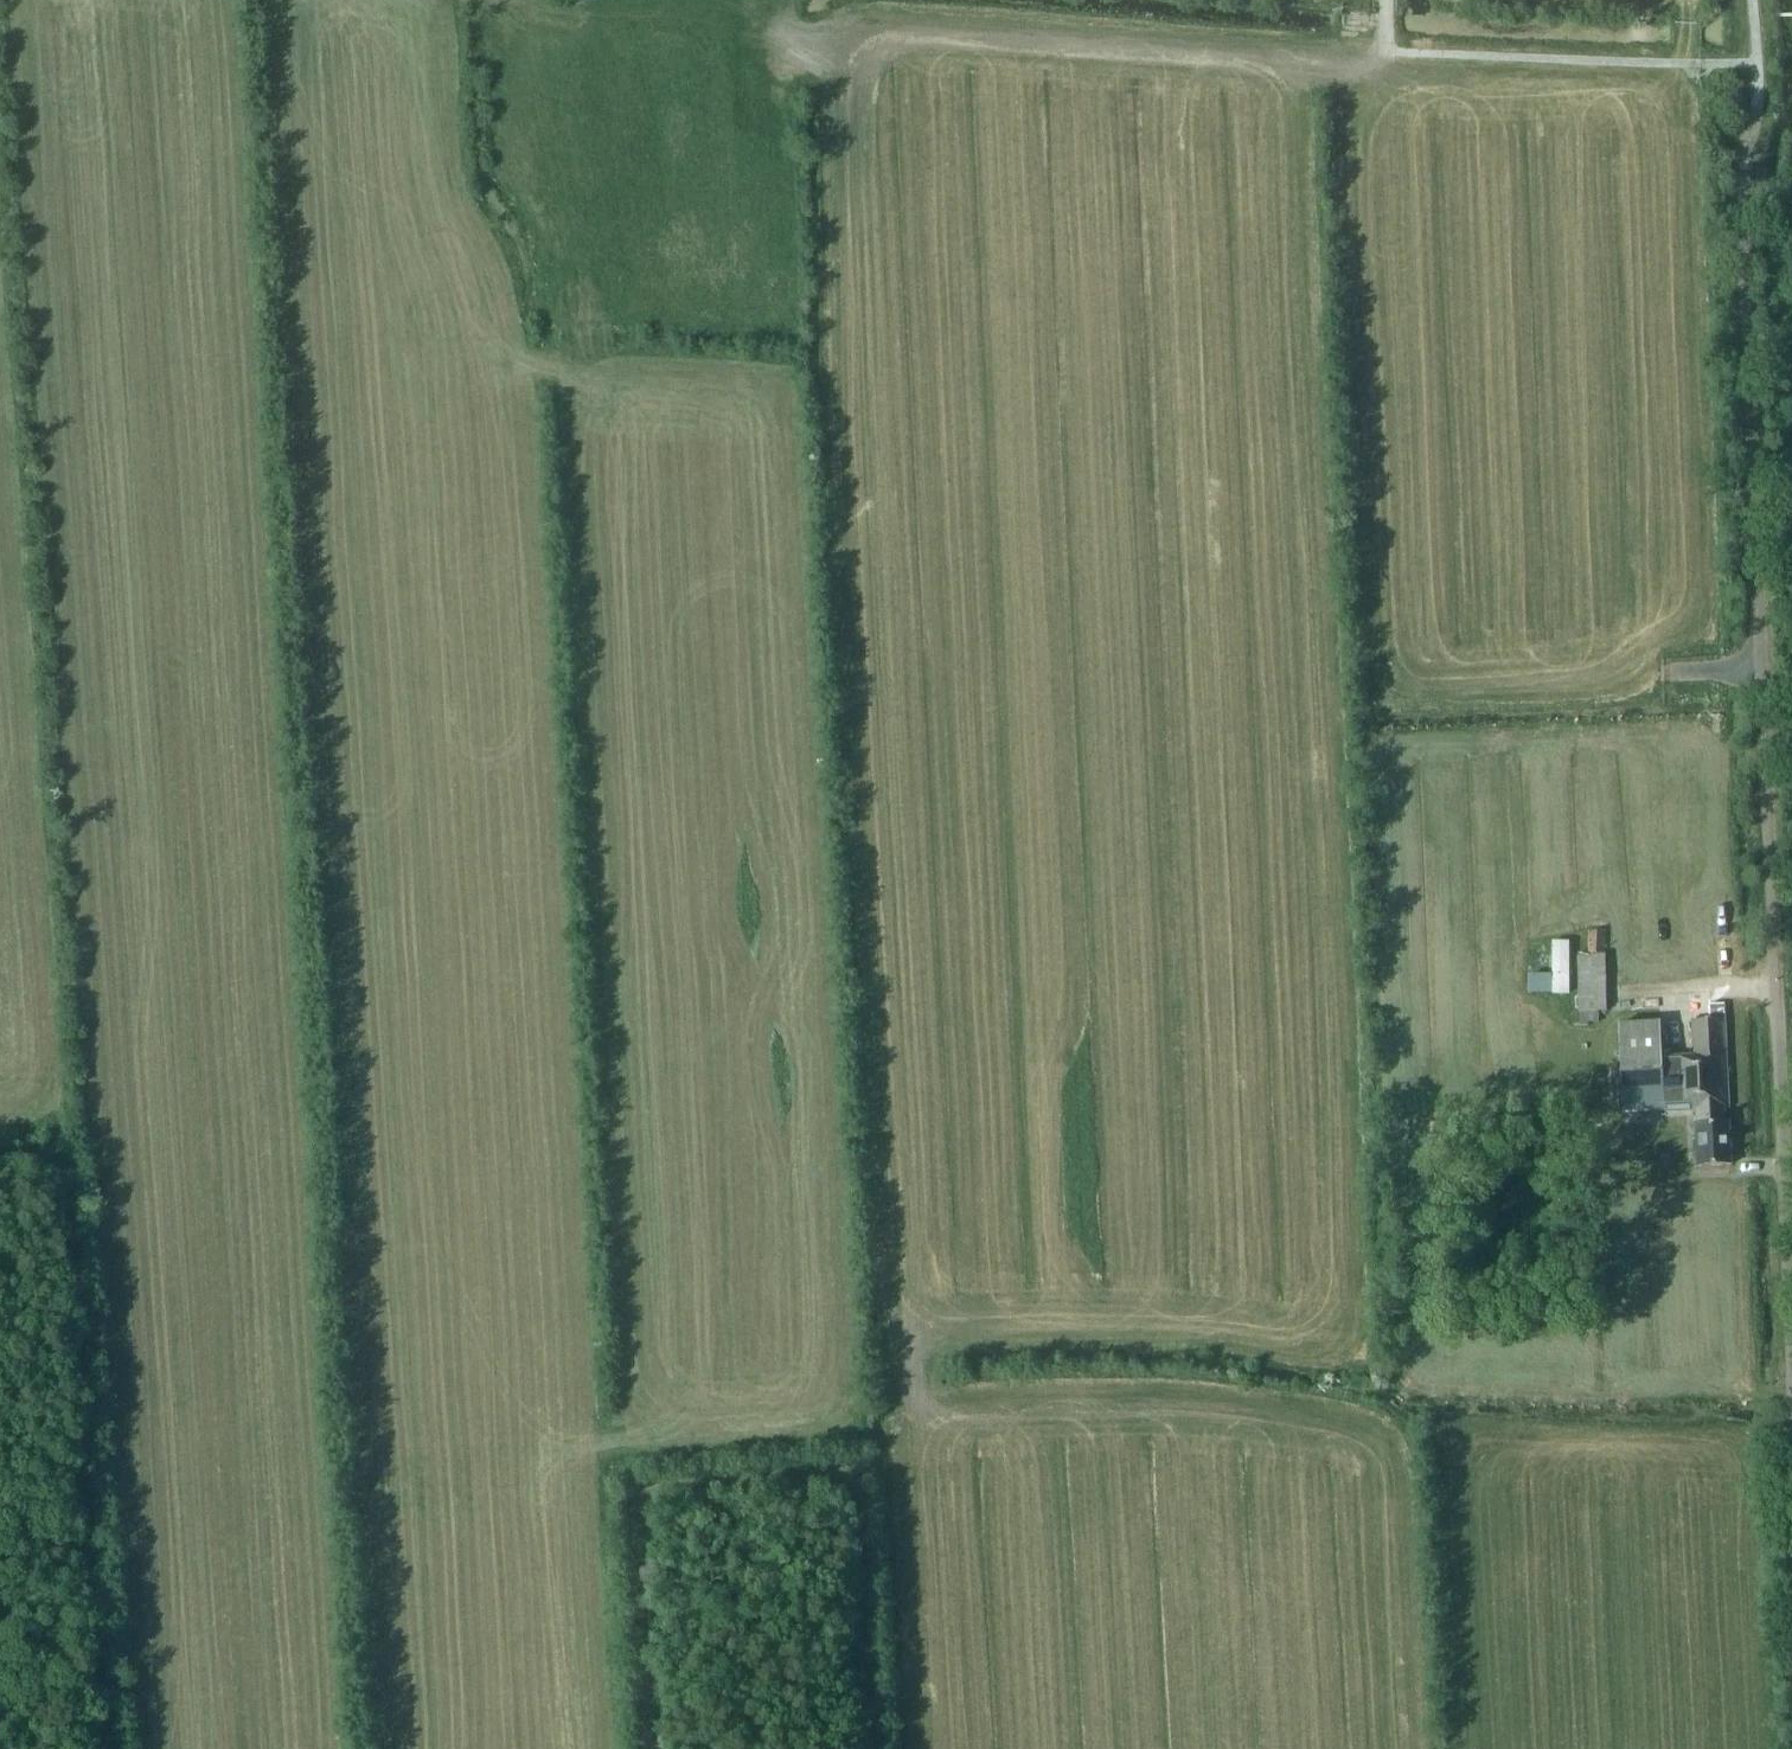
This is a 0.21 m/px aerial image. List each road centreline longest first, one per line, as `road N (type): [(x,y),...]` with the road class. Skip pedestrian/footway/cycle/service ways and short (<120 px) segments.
road 1 (unclassified): [(1791,1331),(1747,341),(1747,169),(1756,61)]

